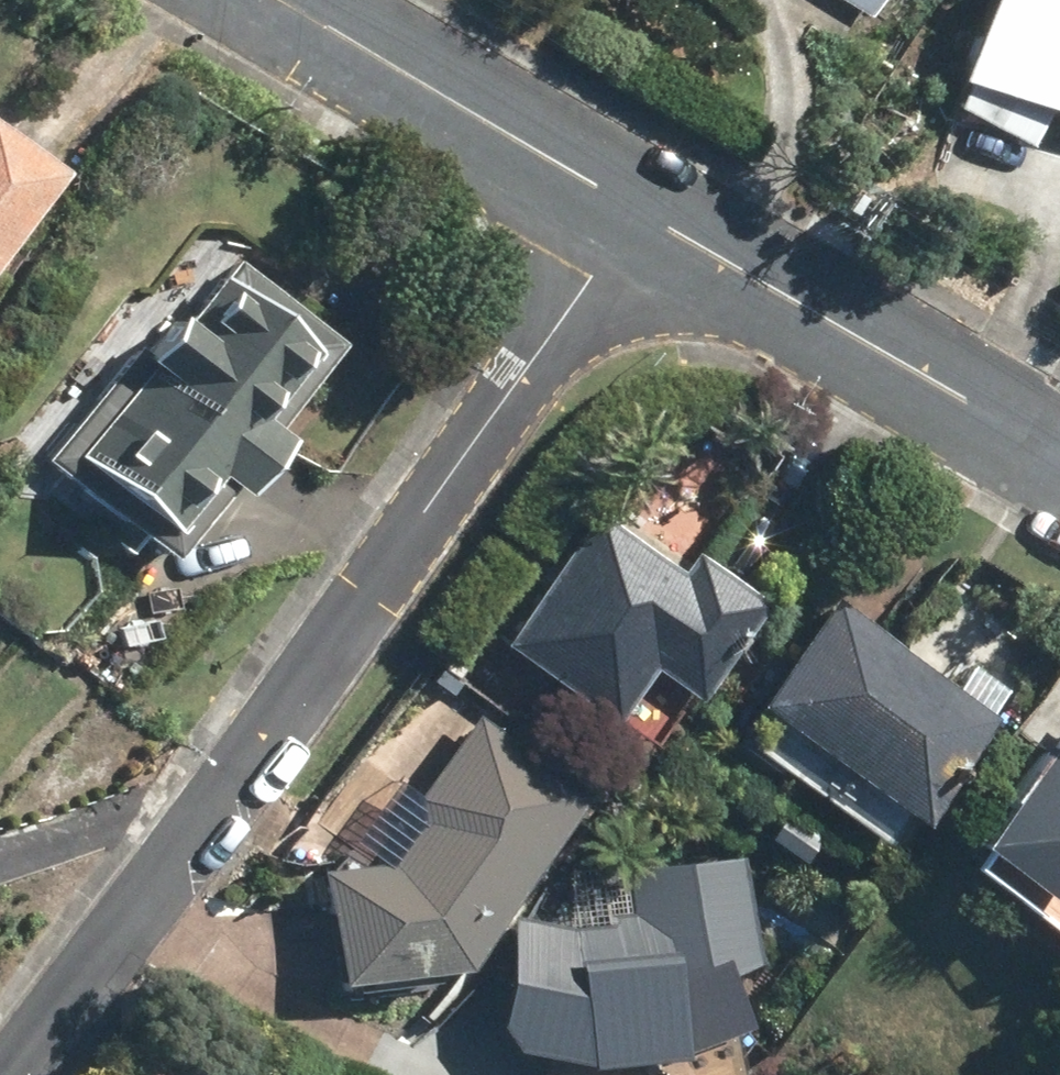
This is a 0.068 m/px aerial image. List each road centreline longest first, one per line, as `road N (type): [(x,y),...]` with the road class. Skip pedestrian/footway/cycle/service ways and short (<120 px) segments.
road 1 (residential): [(641,211),(8,1074)]
road 2 (residential): [(1059,454),(641,211)]
road 3 (residential): [(641,211),(277,0)]

